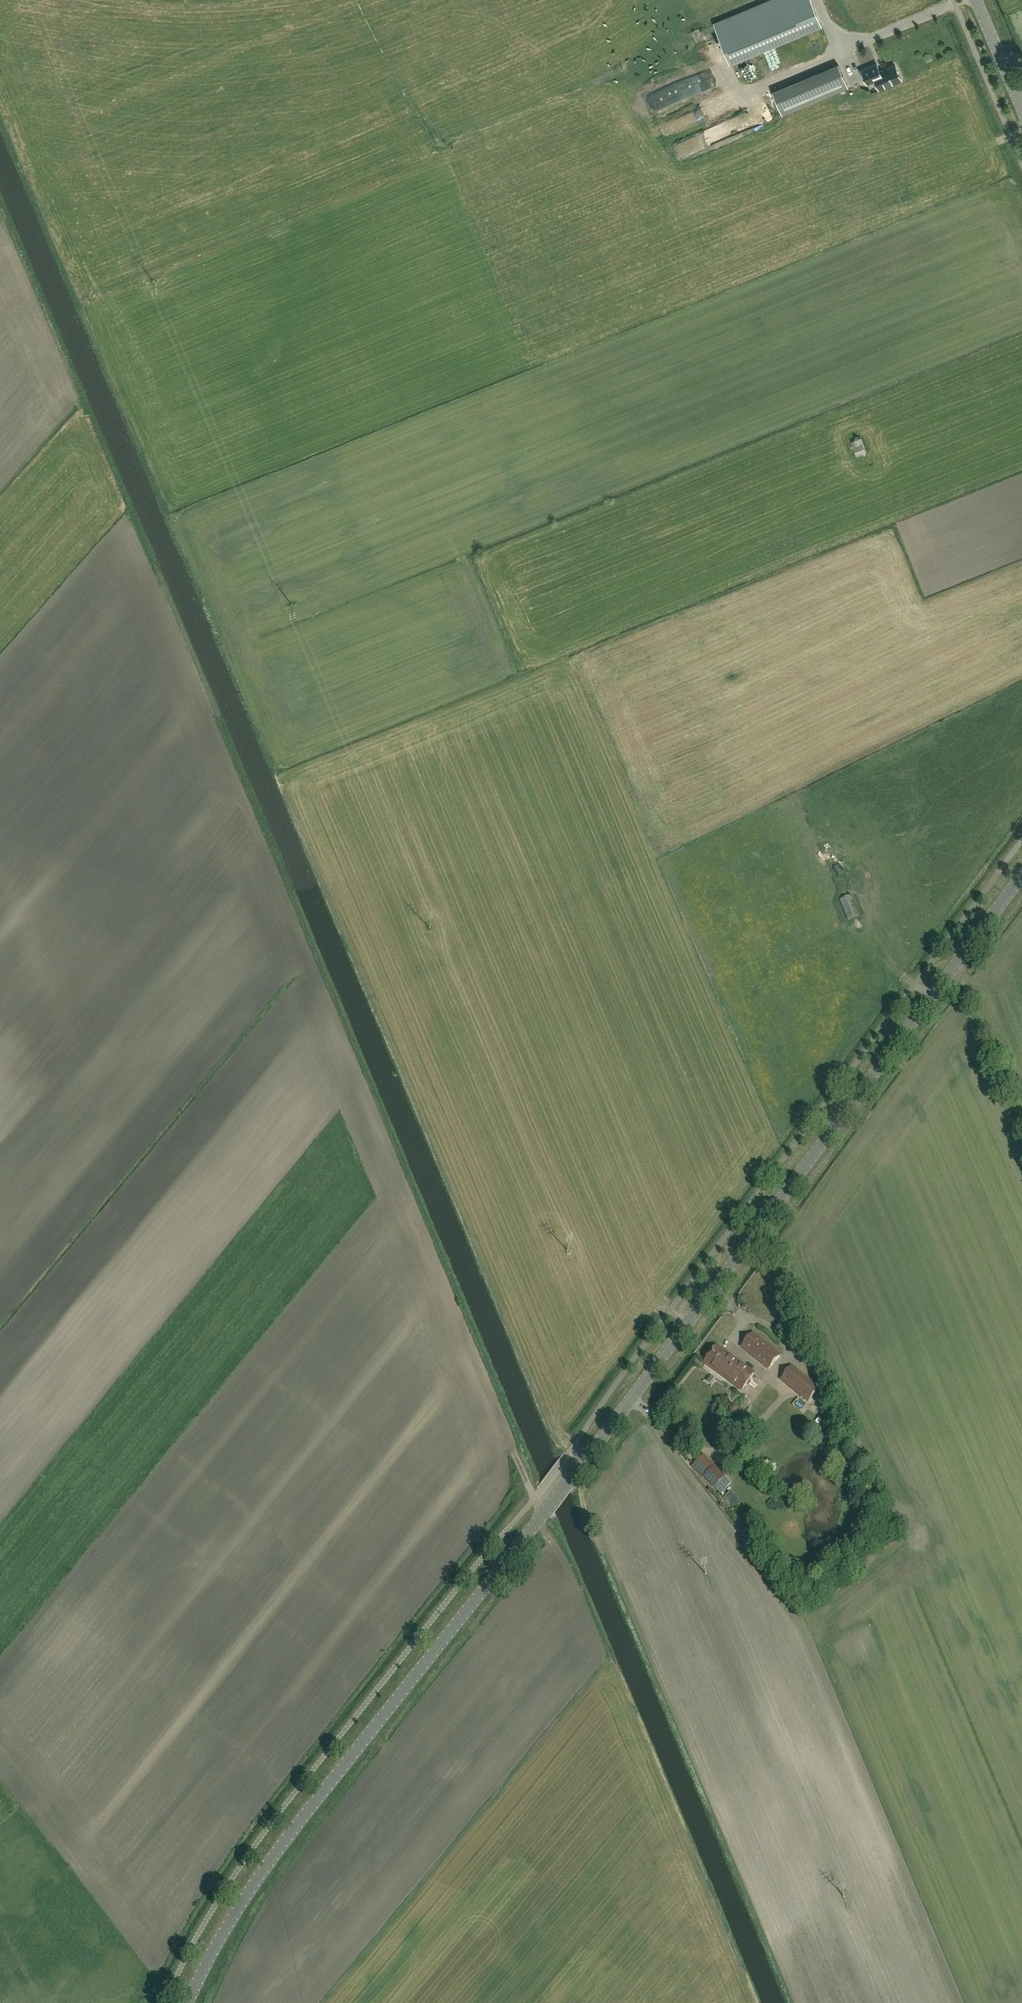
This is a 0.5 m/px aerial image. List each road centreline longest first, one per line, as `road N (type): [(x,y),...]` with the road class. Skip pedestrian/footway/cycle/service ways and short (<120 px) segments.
road 1 (secondary): [(188,2002),(278,1850),(639,1390),(1021,875)]

